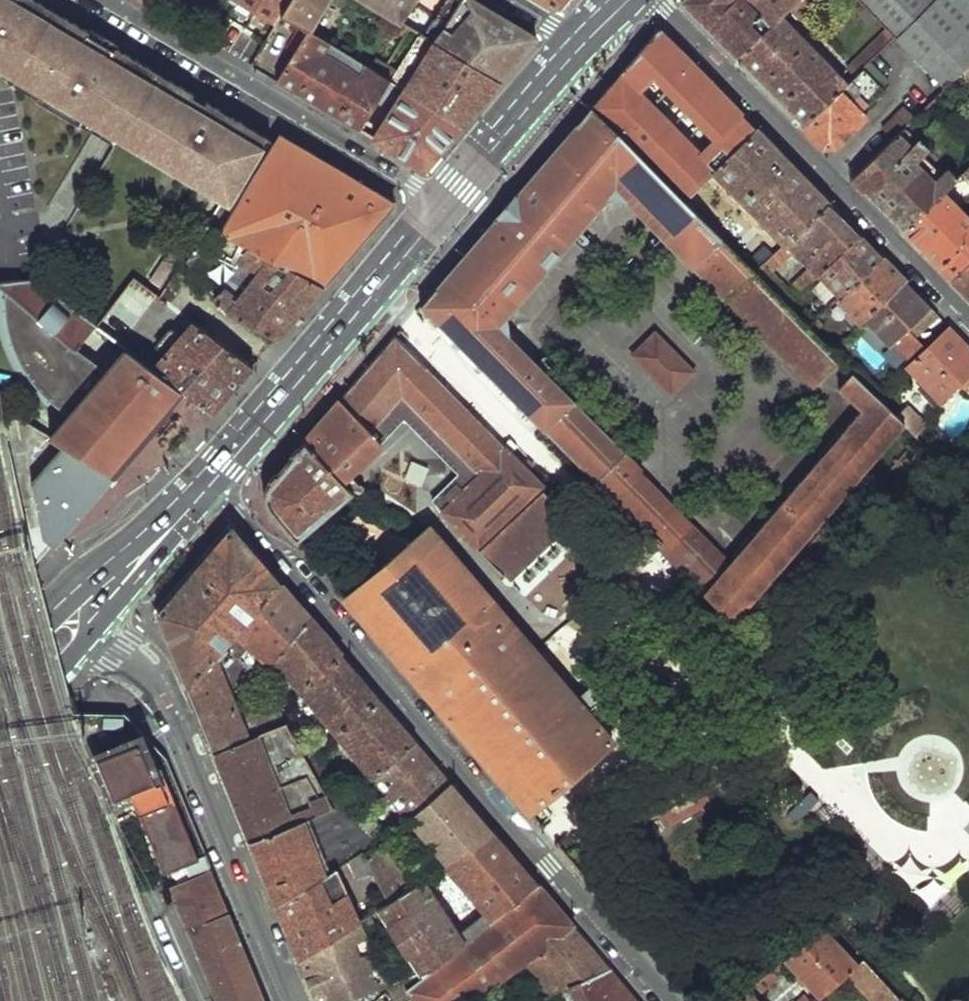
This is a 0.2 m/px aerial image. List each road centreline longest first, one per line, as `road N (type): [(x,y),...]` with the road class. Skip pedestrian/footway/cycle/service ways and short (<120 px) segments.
road 1 (residential): [(661,1000),(207,480)]
road 2 (residential): [(658,0),(968,319)]
road 3 (residential): [(89,635),(148,675),(170,705),(291,1000)]
road 4 (residential): [(105,0),(442,206)]
road 5 (primary): [(207,480),(442,206)]
road 6 (primary): [(442,206),(585,44)]
road 7 (primary): [(102,588),(56,622),(0,681)]
road 8 (primary): [(0,737),(89,635)]

